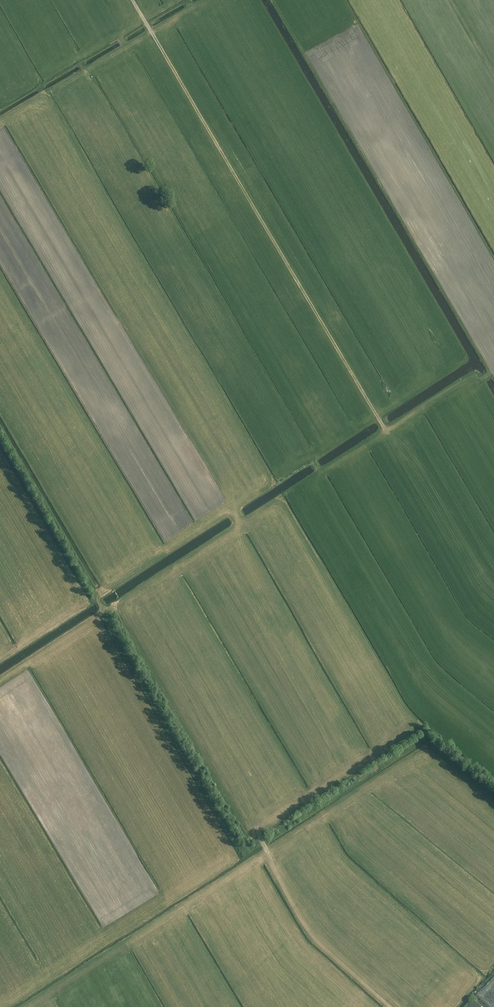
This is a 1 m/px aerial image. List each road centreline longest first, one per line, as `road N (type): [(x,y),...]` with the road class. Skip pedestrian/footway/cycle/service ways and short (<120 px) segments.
road 1 (track): [(388,197),(273,0)]
road 2 (track): [(388,1006),(317,942),(270,865)]

